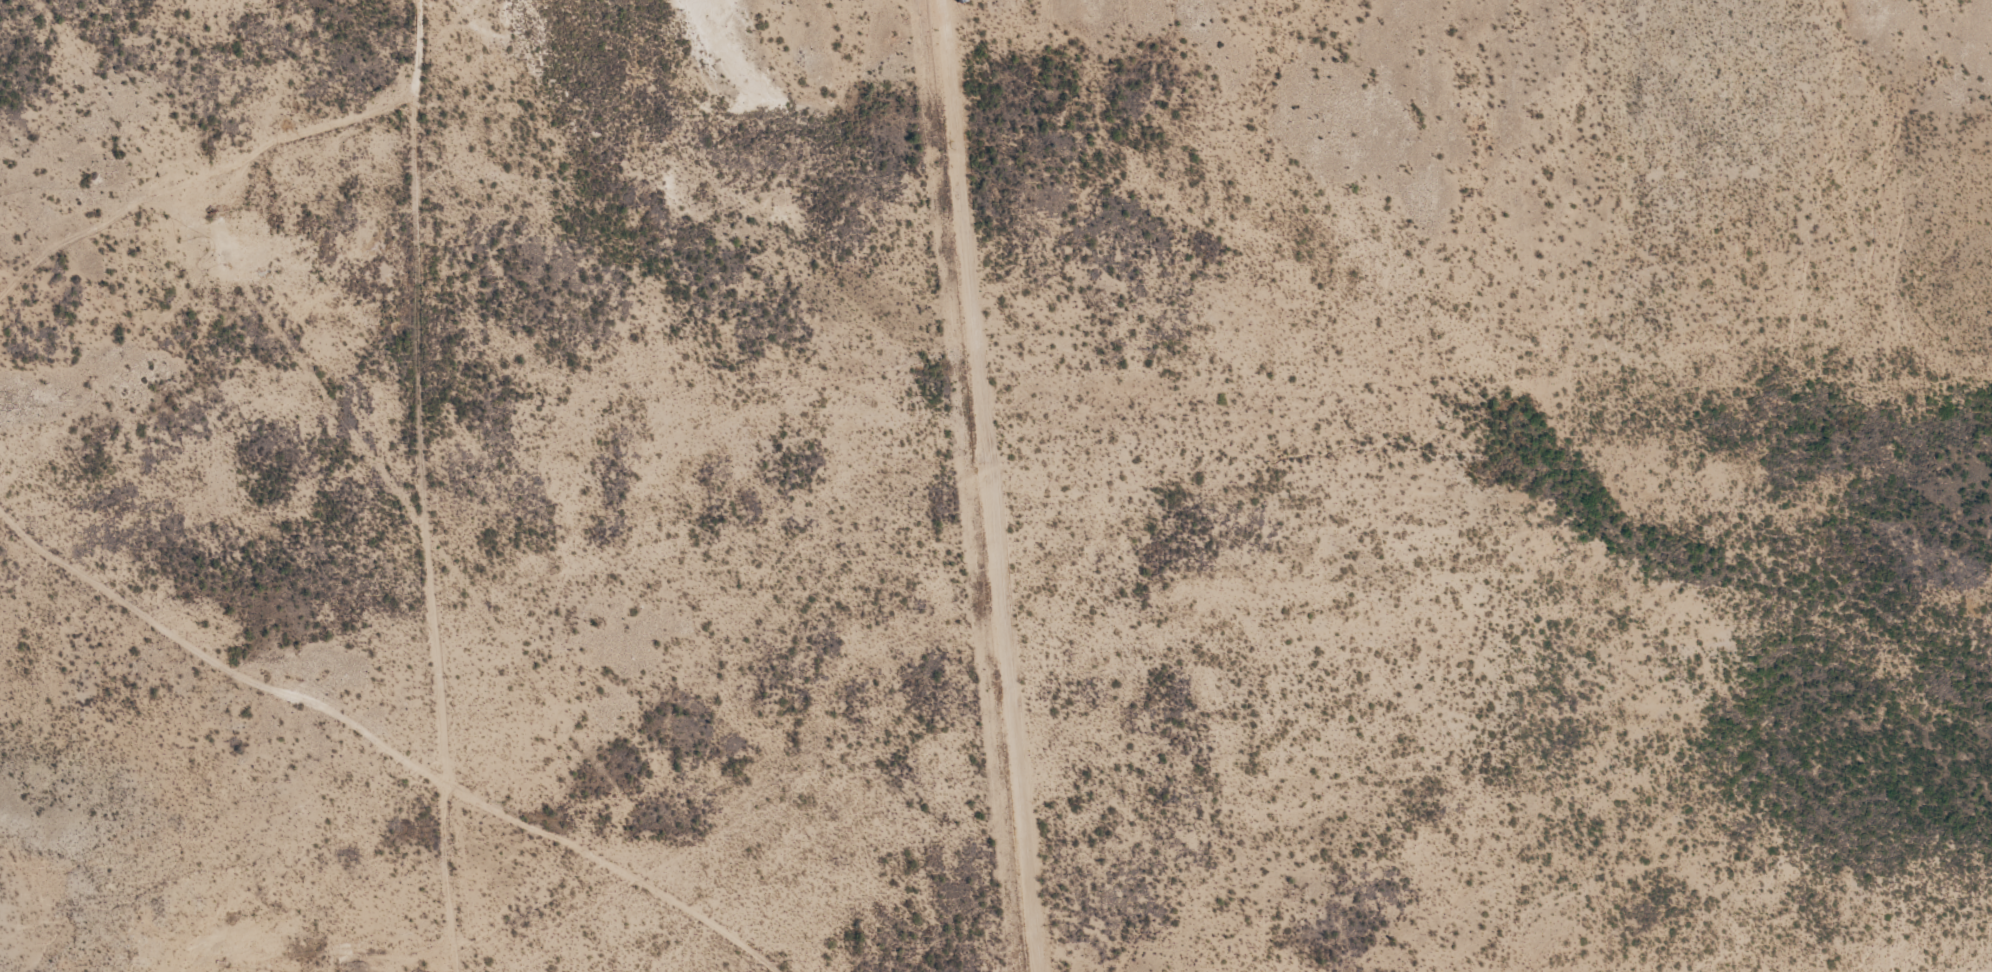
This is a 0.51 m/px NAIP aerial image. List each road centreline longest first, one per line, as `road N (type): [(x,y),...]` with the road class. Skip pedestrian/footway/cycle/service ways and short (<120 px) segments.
road 1 (track): [(452,971),(434,0)]
road 2 (track): [(0,513),(19,533),(448,804),(673,971)]

